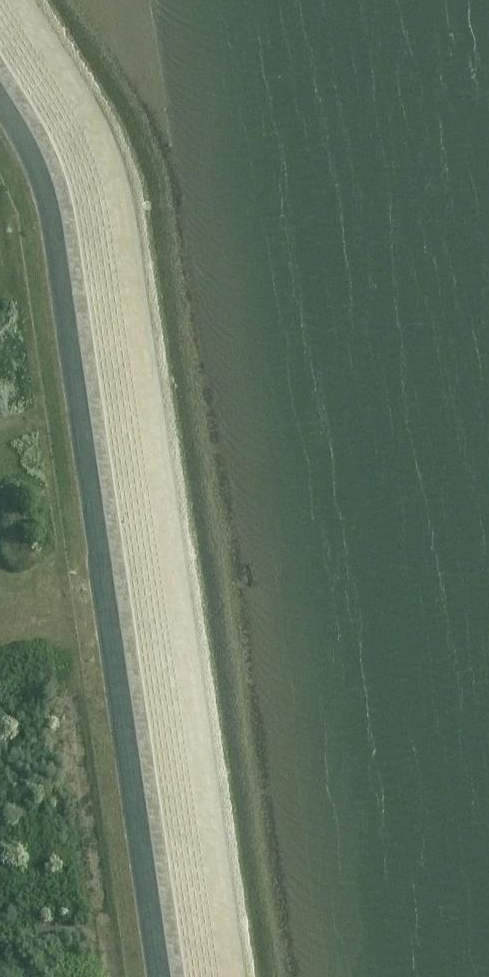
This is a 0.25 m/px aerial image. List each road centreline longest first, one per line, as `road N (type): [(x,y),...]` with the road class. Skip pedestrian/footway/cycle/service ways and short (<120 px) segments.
road 1 (track): [(171,976),(63,203),(43,146),(0,78)]
road 2 (track): [(138,890),(34,187),(0,125)]

